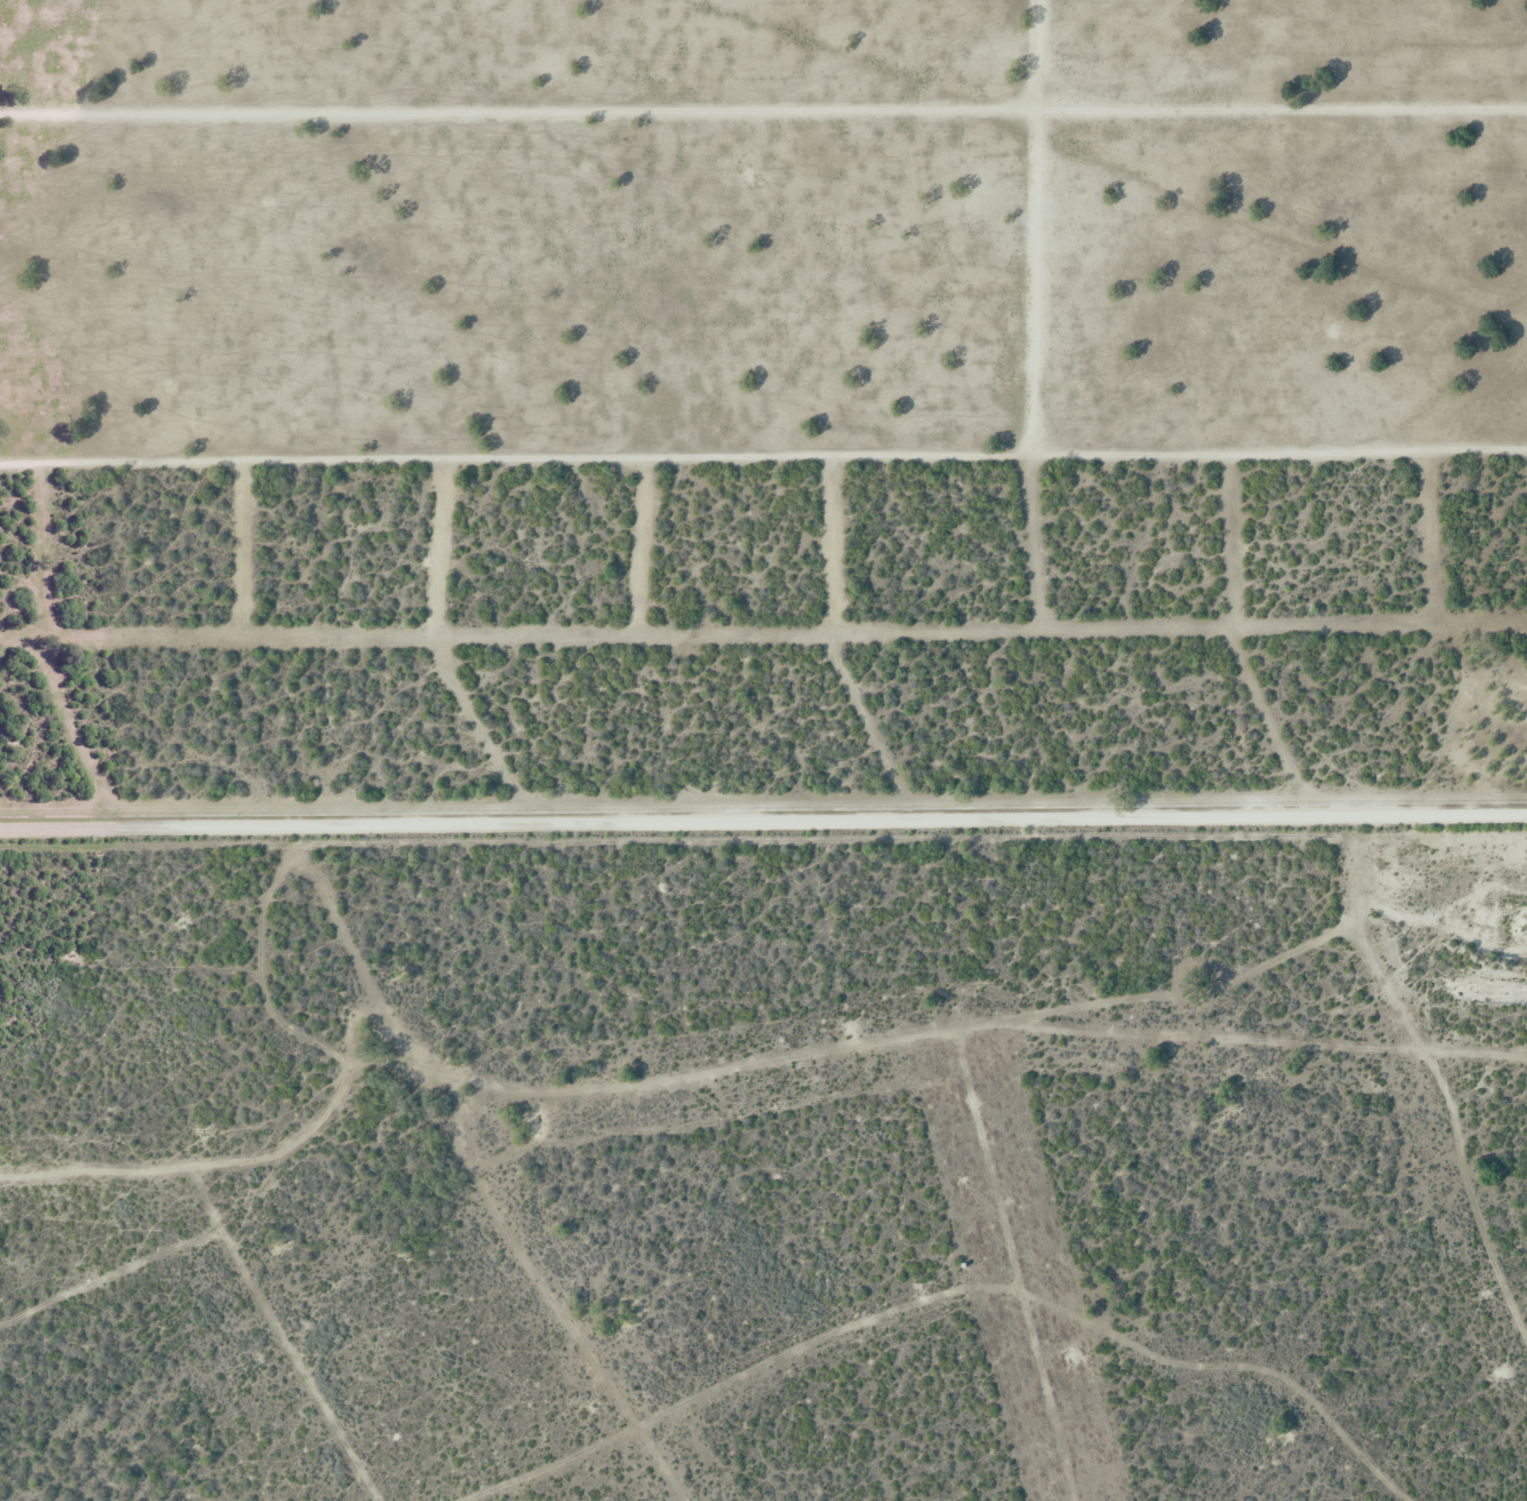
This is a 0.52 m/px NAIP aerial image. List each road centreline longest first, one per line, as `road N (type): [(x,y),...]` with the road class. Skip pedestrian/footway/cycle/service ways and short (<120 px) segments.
road 1 (residential): [(1526,816),(0,829)]

